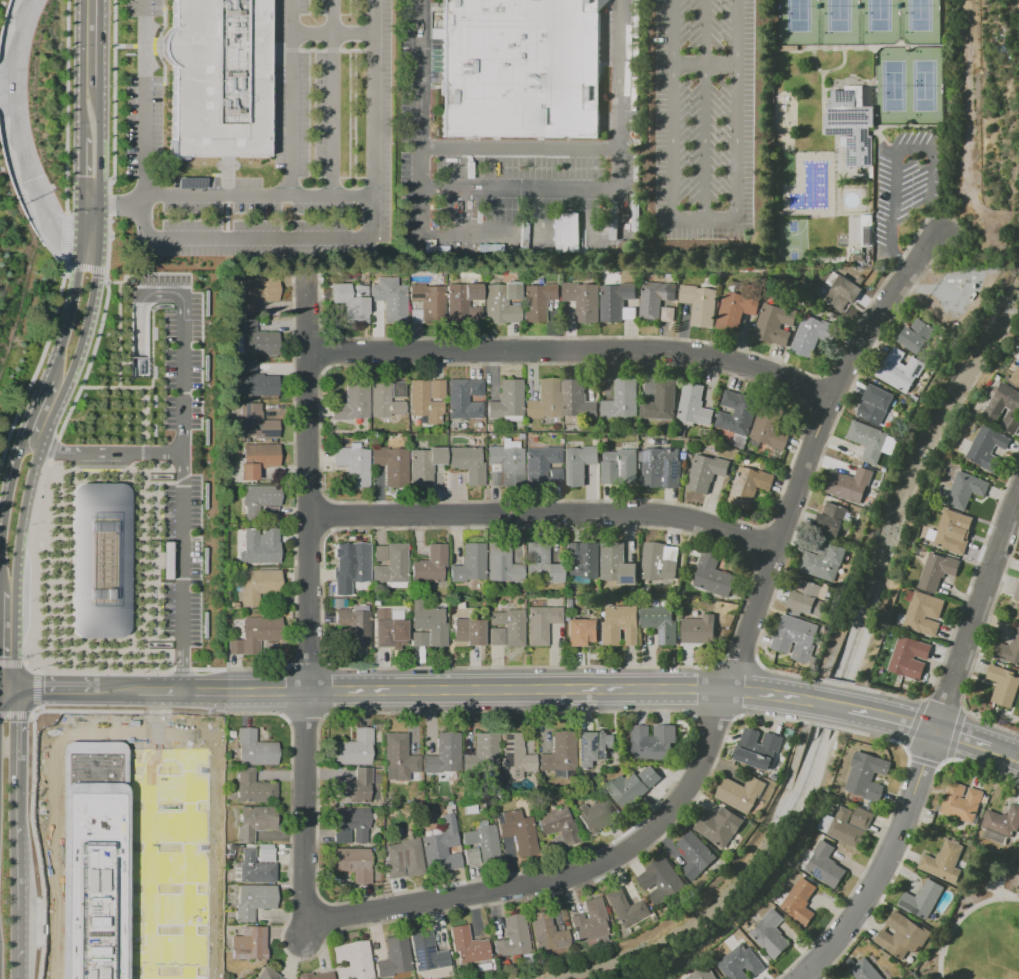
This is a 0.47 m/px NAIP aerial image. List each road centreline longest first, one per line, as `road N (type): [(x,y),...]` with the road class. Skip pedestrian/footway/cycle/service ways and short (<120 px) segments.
road 1 (residential): [(300,932),(325,918),(565,878),(627,850),(659,824),(696,776),(829,399),(941,231)]
road 2 (residential): [(300,932),(305,350)]
road 3 (secondary): [(850,707),(727,688),(306,687)]
road 4 (residential): [(798,978),(839,936),(891,847),(1018,492)]
road 5 (residential): [(829,399),(727,360),(654,349),(305,350)]
road 6 (residential): [(774,546),(652,513),(308,516)]
road 7 (tertiary): [(37,444),(87,314),(95,241)]
road 8 (tertiary): [(12,591),(37,444)]
road 9 (tertiary): [(81,237),(72,313),(48,378)]
road 10 (tertiary): [(82,0),(82,137)]

